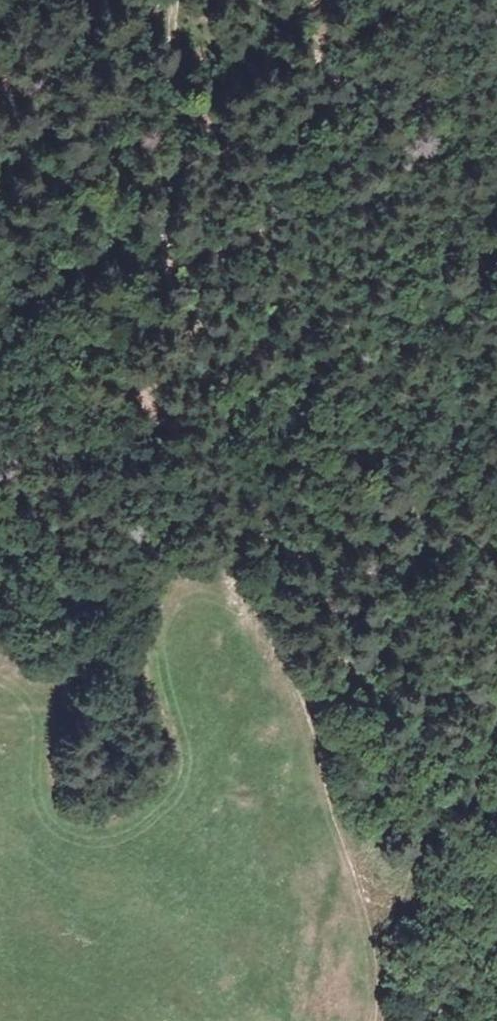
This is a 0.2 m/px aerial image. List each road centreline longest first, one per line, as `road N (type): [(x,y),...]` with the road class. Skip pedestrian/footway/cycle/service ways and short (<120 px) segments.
road 1 (track): [(375,1020),(374,952),(363,908),(177,288),(170,218),(175,0)]
road 2 (track): [(267,605),(496,317)]

